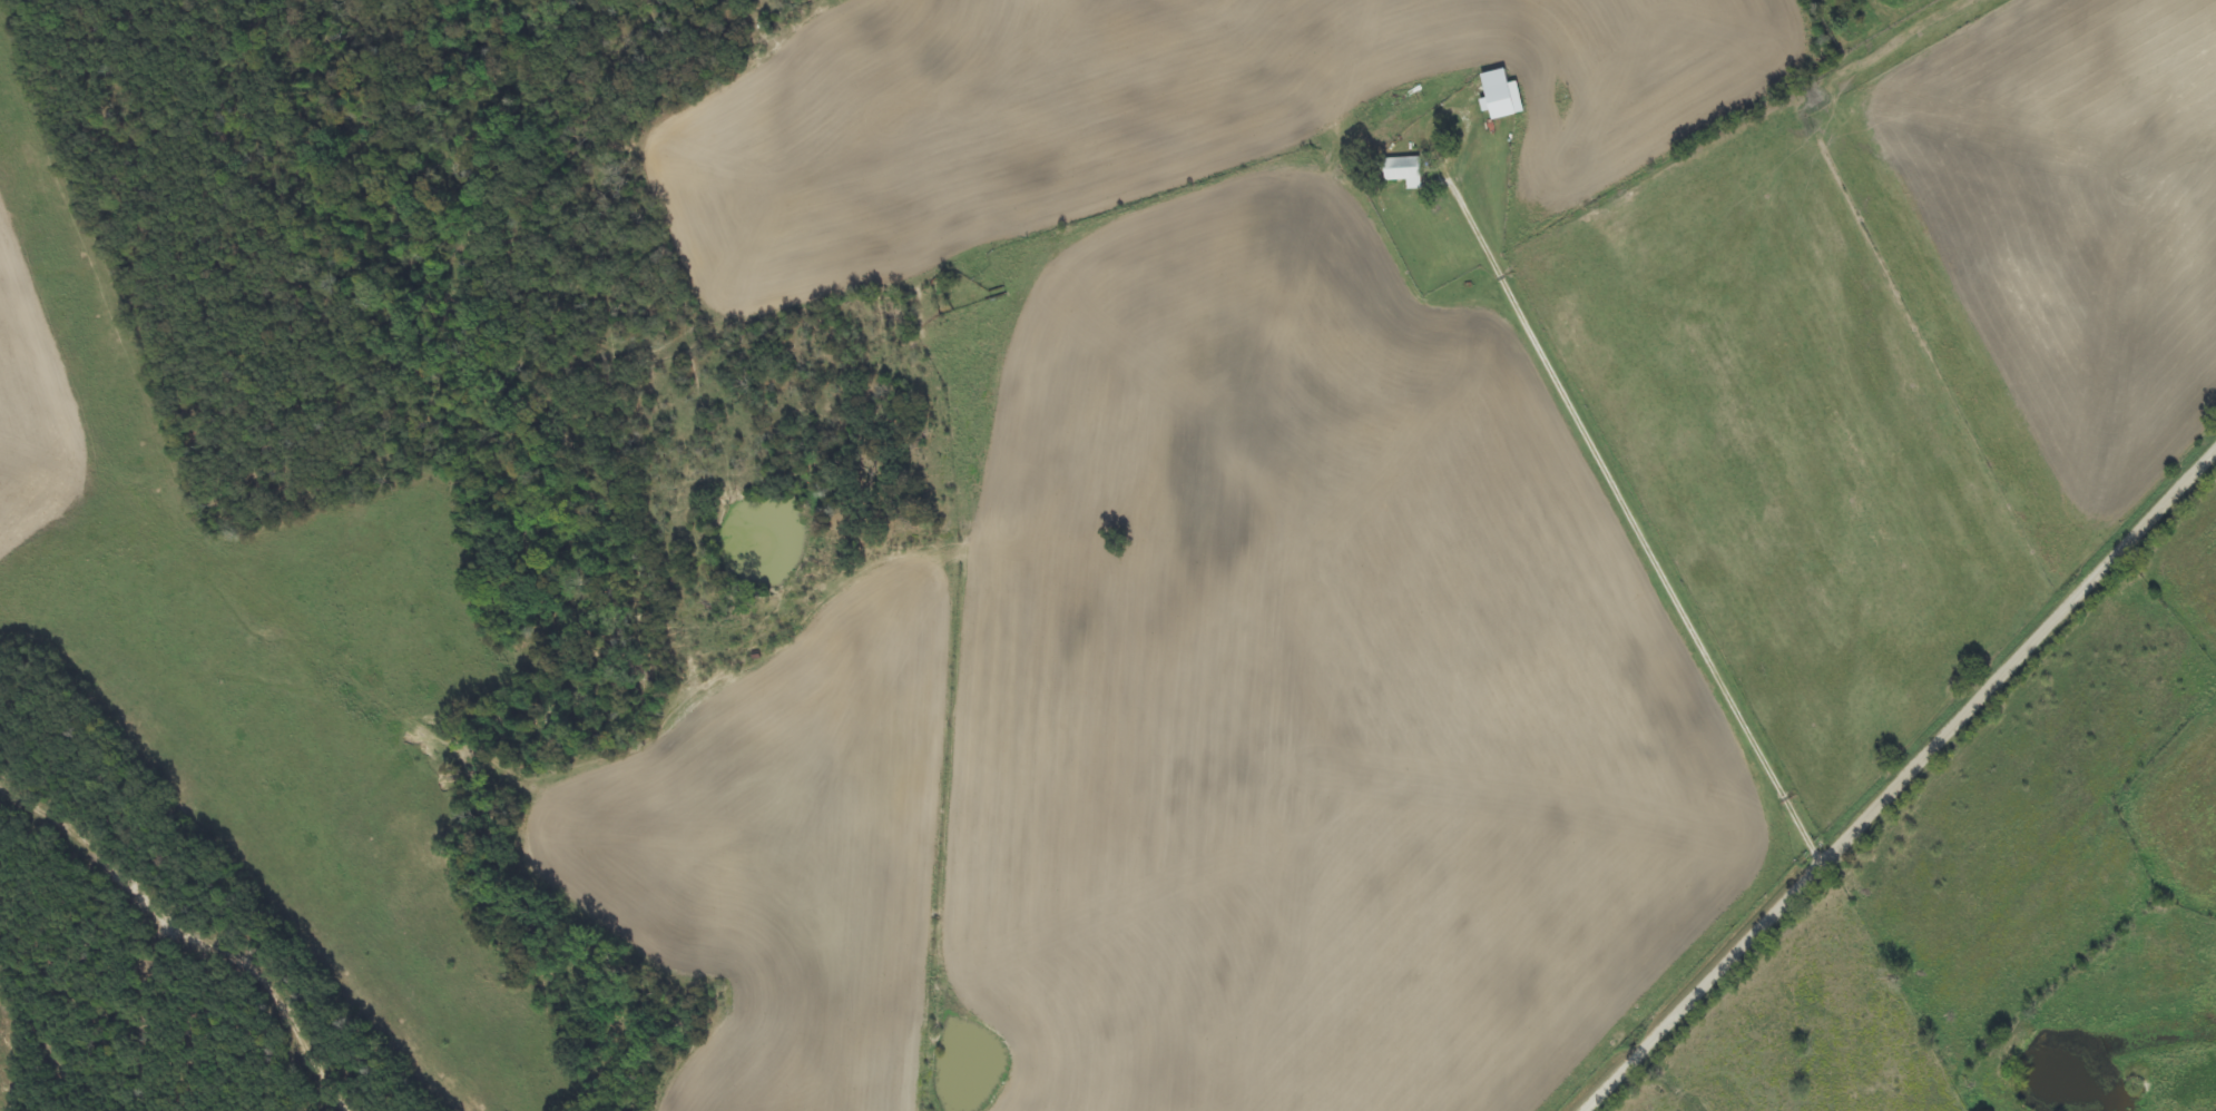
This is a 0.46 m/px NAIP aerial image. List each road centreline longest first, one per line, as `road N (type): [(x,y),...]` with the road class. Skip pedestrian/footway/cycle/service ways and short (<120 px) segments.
road 1 (residential): [(1594,1110),(2215,459)]

